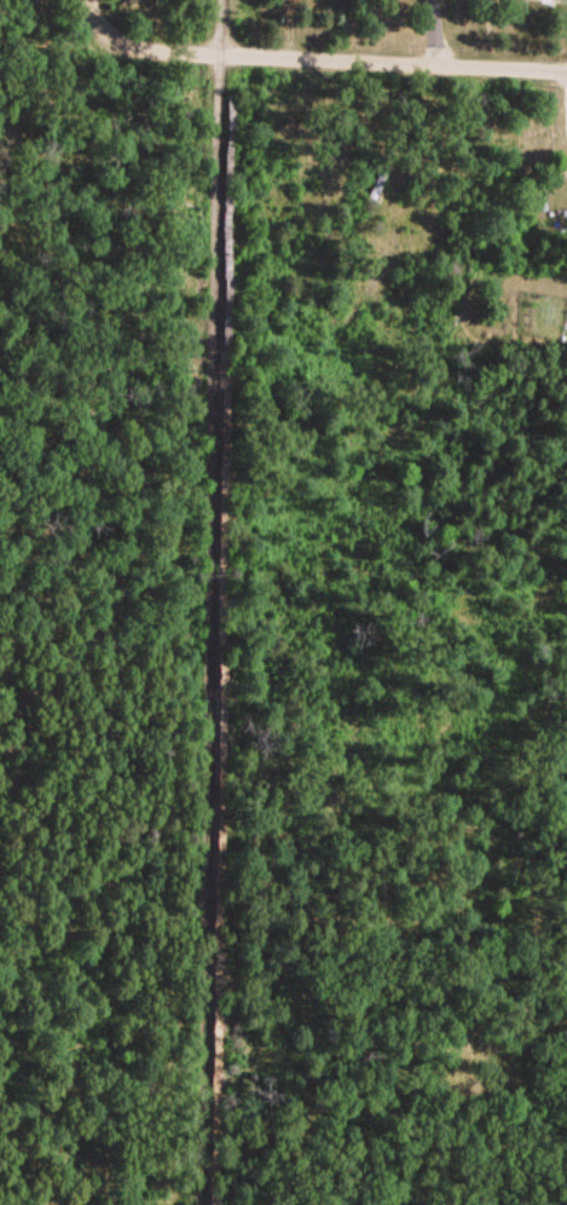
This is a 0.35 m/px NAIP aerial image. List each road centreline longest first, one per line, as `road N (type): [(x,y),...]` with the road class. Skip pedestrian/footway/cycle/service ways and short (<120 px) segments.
road 1 (track): [(219,0),(207,1204)]
road 2 (residential): [(566,68),(218,52)]
road 3 (residential): [(92,18),(147,46),(218,52)]

